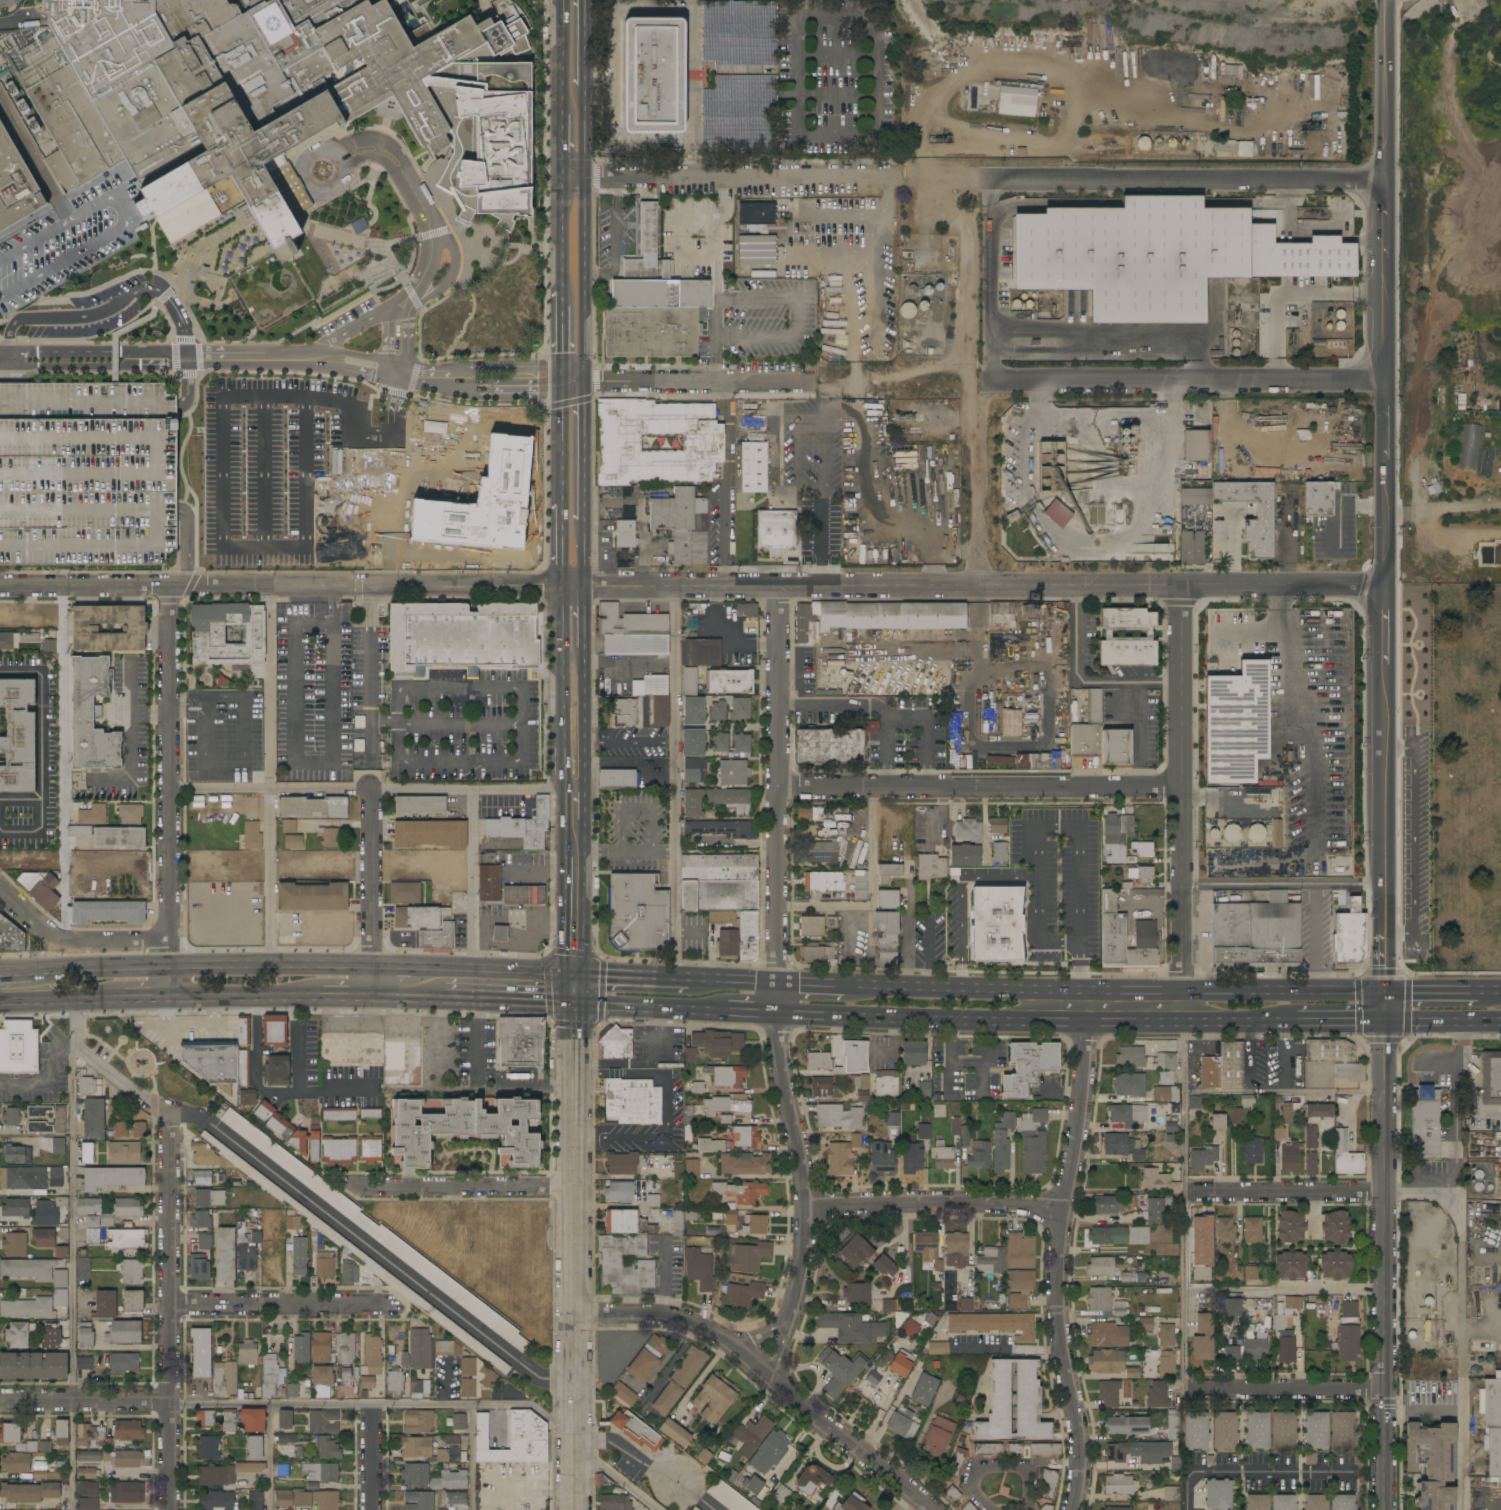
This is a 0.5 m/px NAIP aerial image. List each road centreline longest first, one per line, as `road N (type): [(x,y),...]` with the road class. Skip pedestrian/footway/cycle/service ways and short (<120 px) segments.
road 1 (tertiary): [(1386,1024),(1386,0)]
road 2 (residential): [(585,585),(1384,584)]
road 3 (residential): [(0,586),(561,586)]
road 4 (residential): [(1071,1509),(1080,1428),(1062,1349),(1059,1271),(1080,1112),(1084,994)]
road 5 (tertiary): [(1383,1509),(1386,1024)]
road 6 (residential): [(777,1014),(777,586)]
road 7 (residential): [(575,1313),(652,1314),(707,1331),(932,1509)]
road 8 (residential): [(171,999),(170,587)]
road 9 (residential): [(1181,995),(1181,584)]
road 10 (residential): [(778,785),(1182,785)]
road 11 (residential): [(989,179),(1387,183)]
road 12 (residential): [(993,380),(1386,384)]
road 13 (secondary): [(575,1509),(575,1137)]
road 14 (primary): [(777,1014),(1131,1023)]
road 15 (residential): [(560,179),(899,180)]
road 16 (primary): [(370,971),(58,973)]
road 17 (residential): [(785,1316),(803,1205),(777,1014)]
road 18 (secondary): [(585,381),(584,85)]
road 19 (residential): [(168,1400),(168,1112)]
road 20 (residential): [(803,1205),(1064,1205)]
road 21 (primary): [(1385,997),(1139,995)]
road 22 (residential): [(585,381),(808,382)]
road 23 (residential): [(168,1303),(384,1303)]
road 24 (residential): [(360,1186),(575,1186)]
road 25 (primary): [(1084,994),(874,990)]
road 26 (secondary): [(561,586),(561,772),(574,786)]
road 27 (residential): [(370,998),(371,793)]
road 28 (residential): [(1183,1192),(1384,1194)]
road 29 (residential): [(1184,1390),(1384,1391)]
road 30 (residential): [(0,1400),(168,1400)]
road 31 (primary): [(577,978),(412,972)]
road 32 (primary): [(171,999),(323,997)]
road 33 (primary): [(577,1005),(718,1012)]
road 34 (secondary): [(585,521),(585,381)]
road 35 (secondary): [(575,1137),(577,1005)]
road 36 (secondary): [(577,978),(575,849)]
road 37 (secondary): [(560,179),(561,308)]
road 38 (secondary): [(574,786),(585,771),(584,663)]
road 39 (primary): [(703,984),(577,978)]

